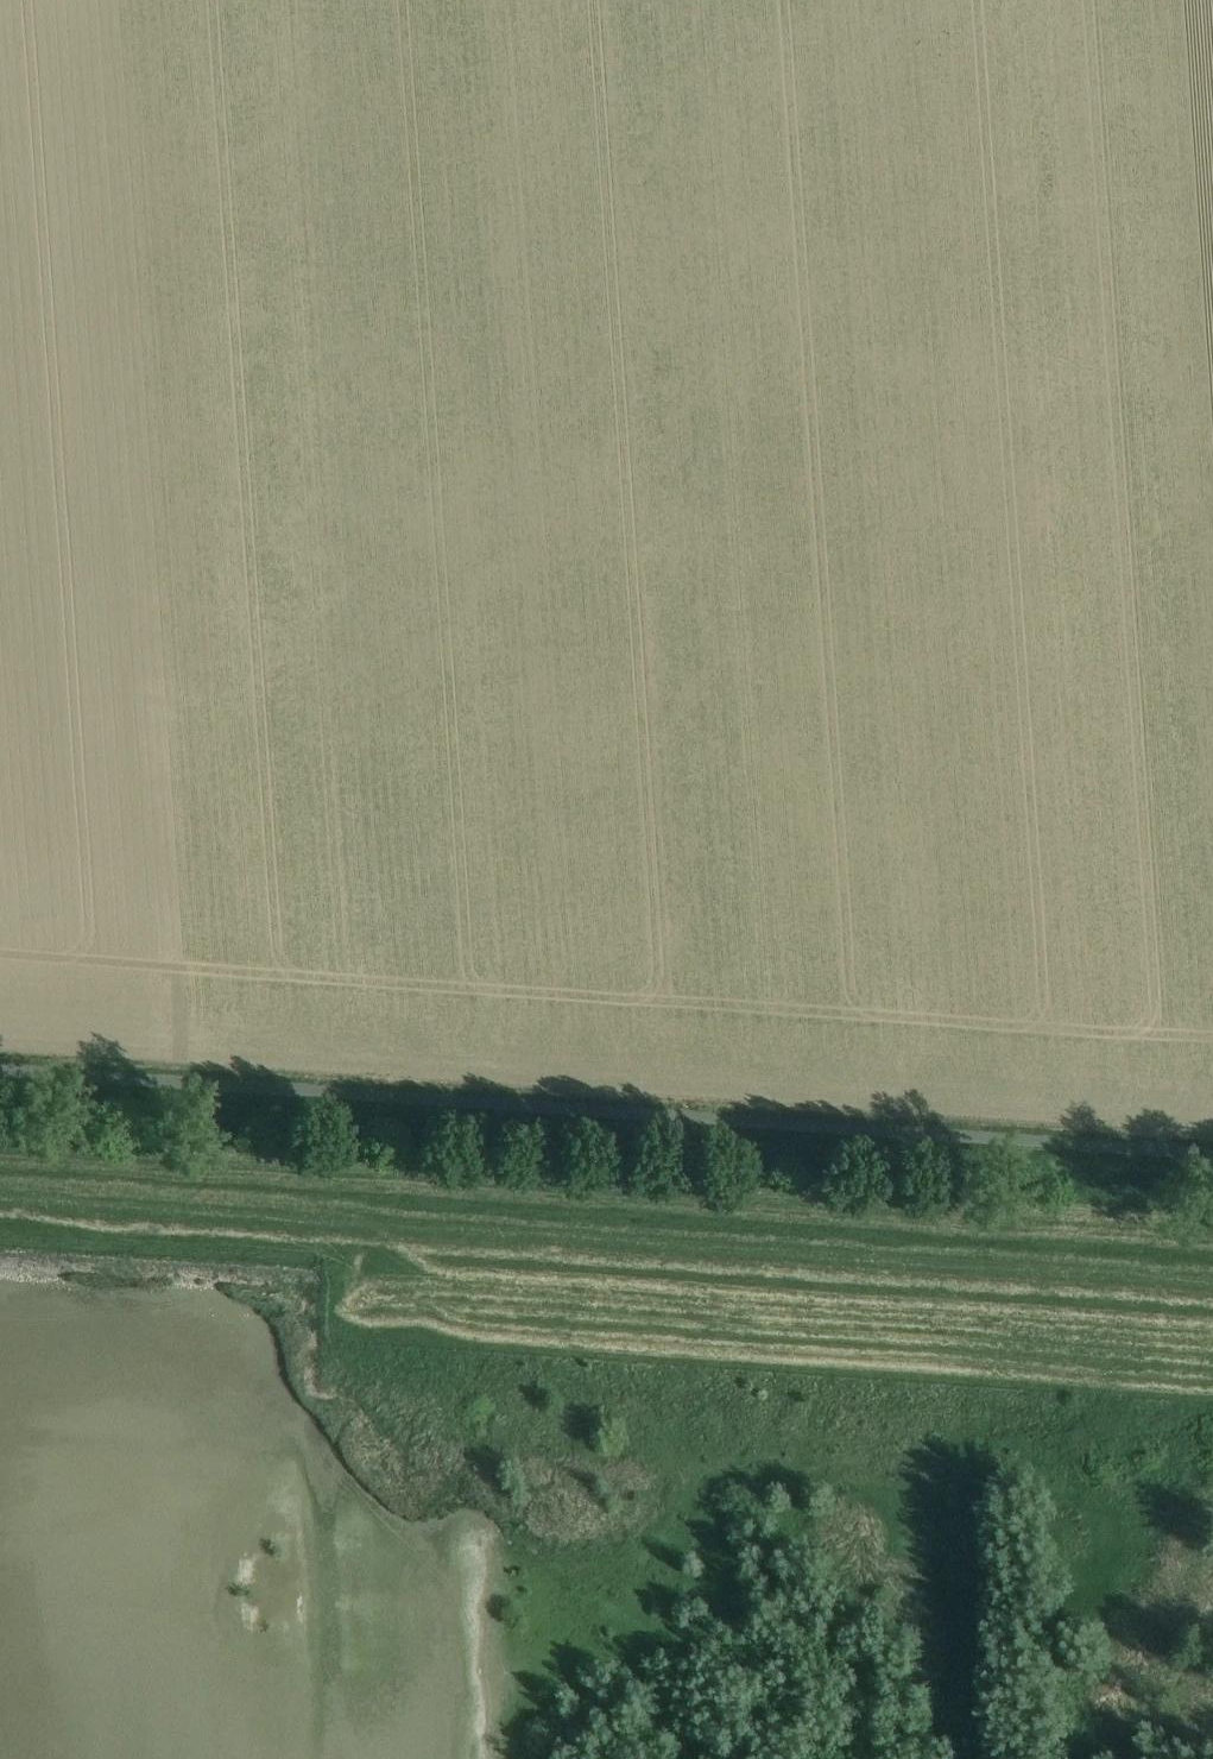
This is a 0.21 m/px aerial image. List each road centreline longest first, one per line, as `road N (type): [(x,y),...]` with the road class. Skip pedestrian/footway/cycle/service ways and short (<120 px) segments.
road 1 (track): [(0,1201),(1212,1288)]

